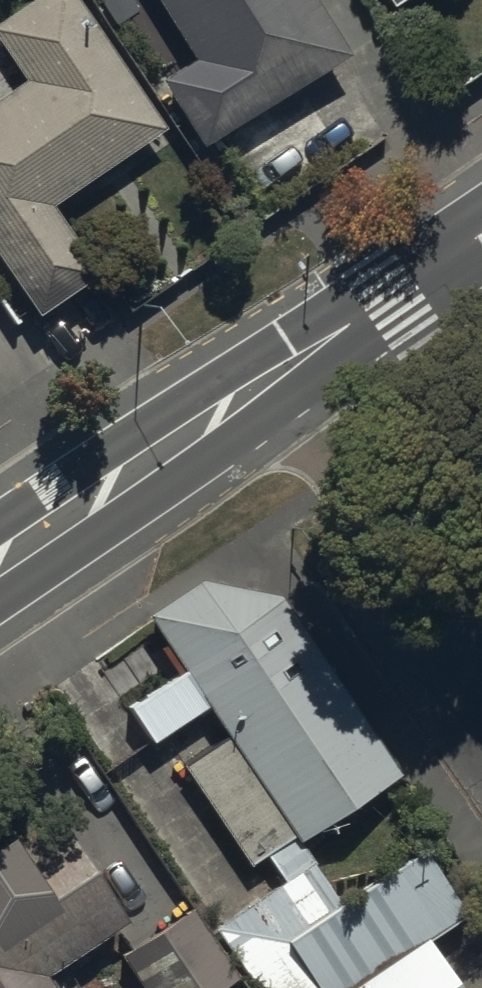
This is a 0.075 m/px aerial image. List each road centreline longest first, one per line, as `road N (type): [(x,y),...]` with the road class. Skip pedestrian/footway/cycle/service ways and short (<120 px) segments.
road 1 (secondary): [(0,572),(309,363)]
road 2 (residential): [(309,363),(481,617)]
road 3 (secondary): [(309,363),(481,242)]

